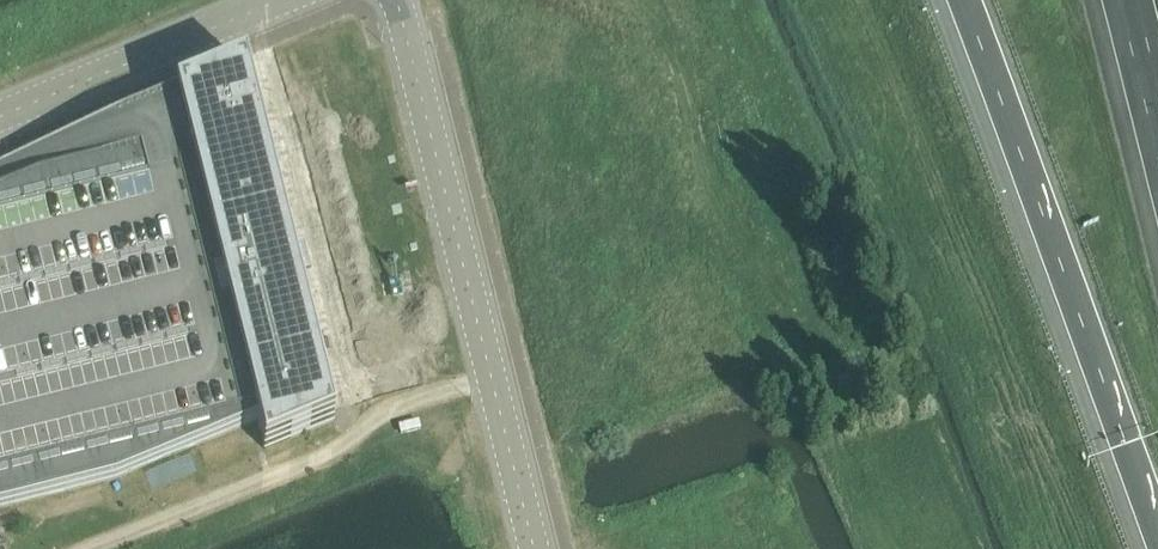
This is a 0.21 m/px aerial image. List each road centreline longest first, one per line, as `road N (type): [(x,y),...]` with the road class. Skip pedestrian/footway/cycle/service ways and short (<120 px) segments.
road 1 (motorway): [(955,0),(1156,548)]
road 2 (unclassified): [(394,0),(534,548)]
road 3 (unclassified): [(0,118),(283,0)]

